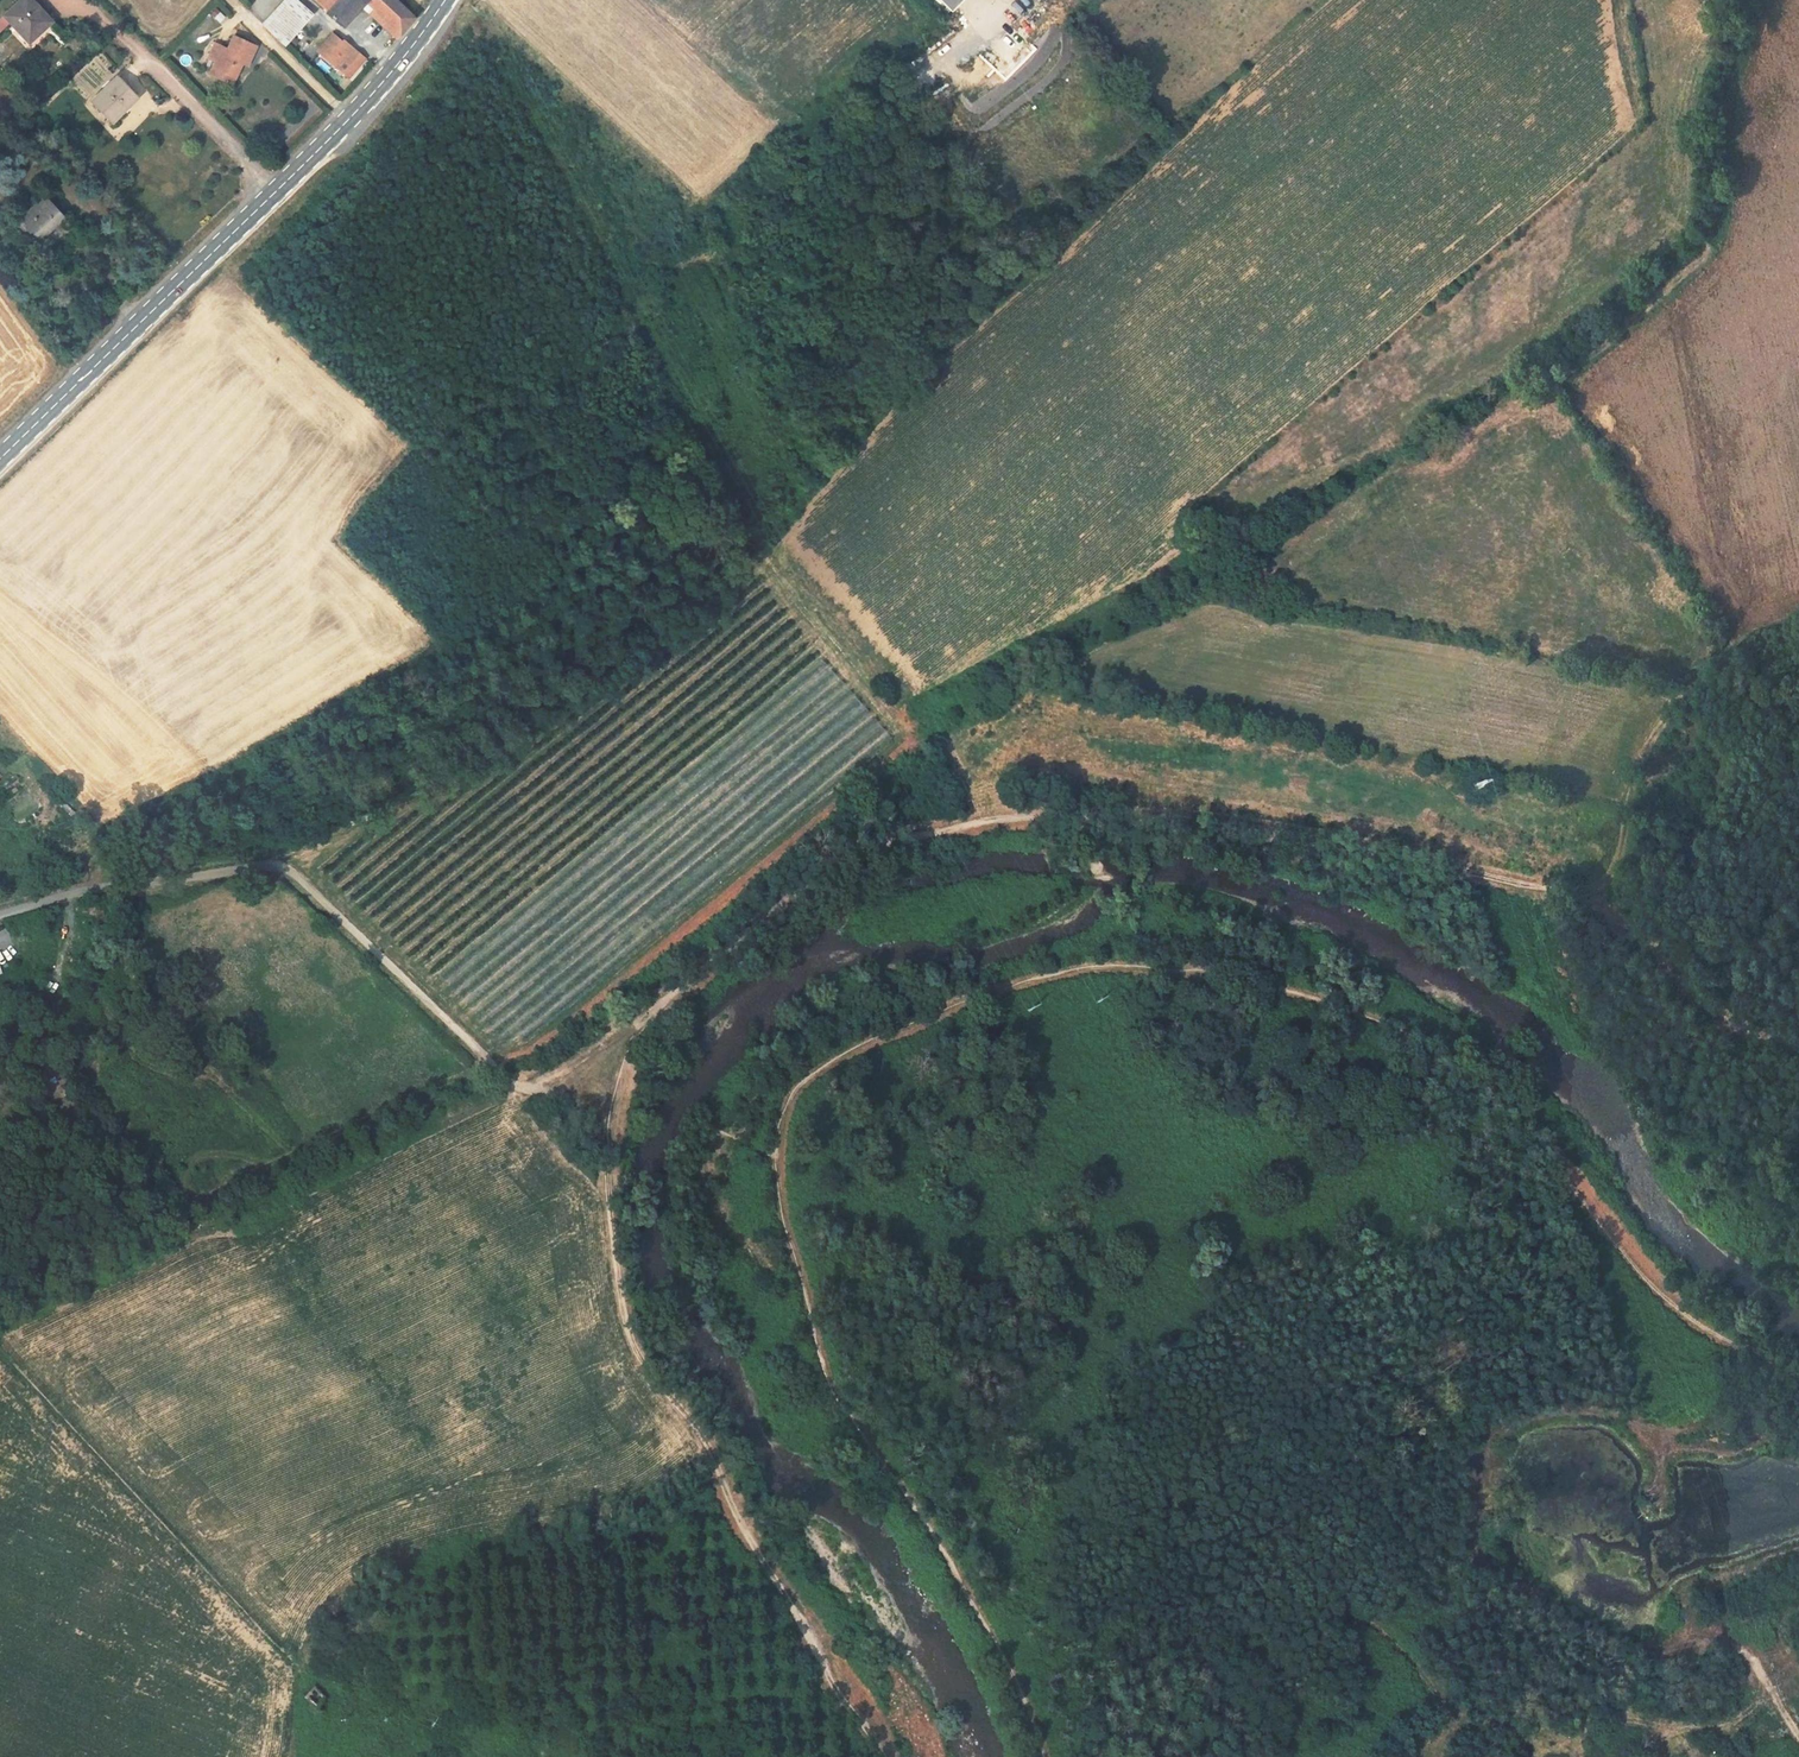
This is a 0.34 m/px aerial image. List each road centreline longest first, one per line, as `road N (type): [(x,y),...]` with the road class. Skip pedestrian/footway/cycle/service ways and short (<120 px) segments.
road 1 (track): [(0,914),(85,890),(284,869),(509,1082),(607,1129)]
road 2 (secondary): [(0,459),(346,124),(398,69),(446,0)]

